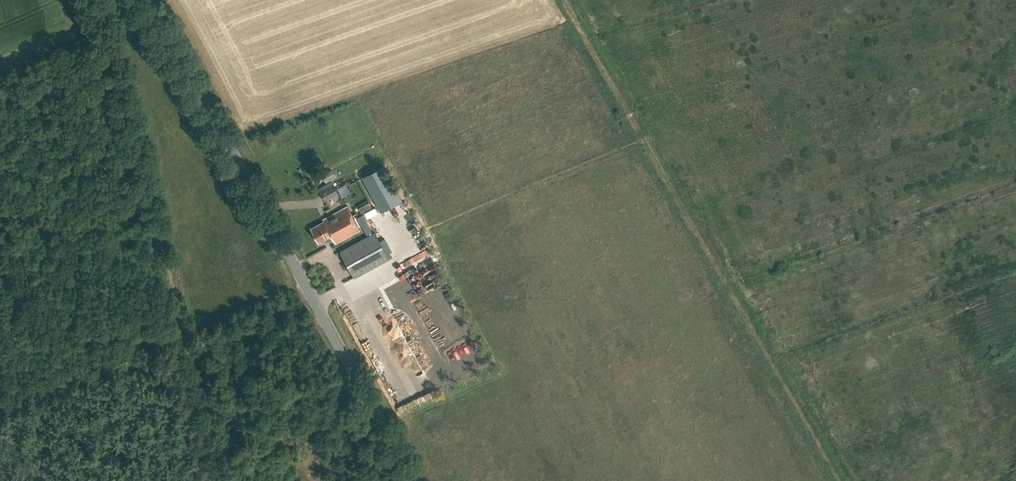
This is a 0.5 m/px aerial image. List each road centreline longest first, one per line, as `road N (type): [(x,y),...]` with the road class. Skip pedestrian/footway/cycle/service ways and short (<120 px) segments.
road 1 (track): [(564,0),(838,480)]
road 2 (tertiary): [(413,480),(148,0)]
road 3 (track): [(644,140),(414,234)]

